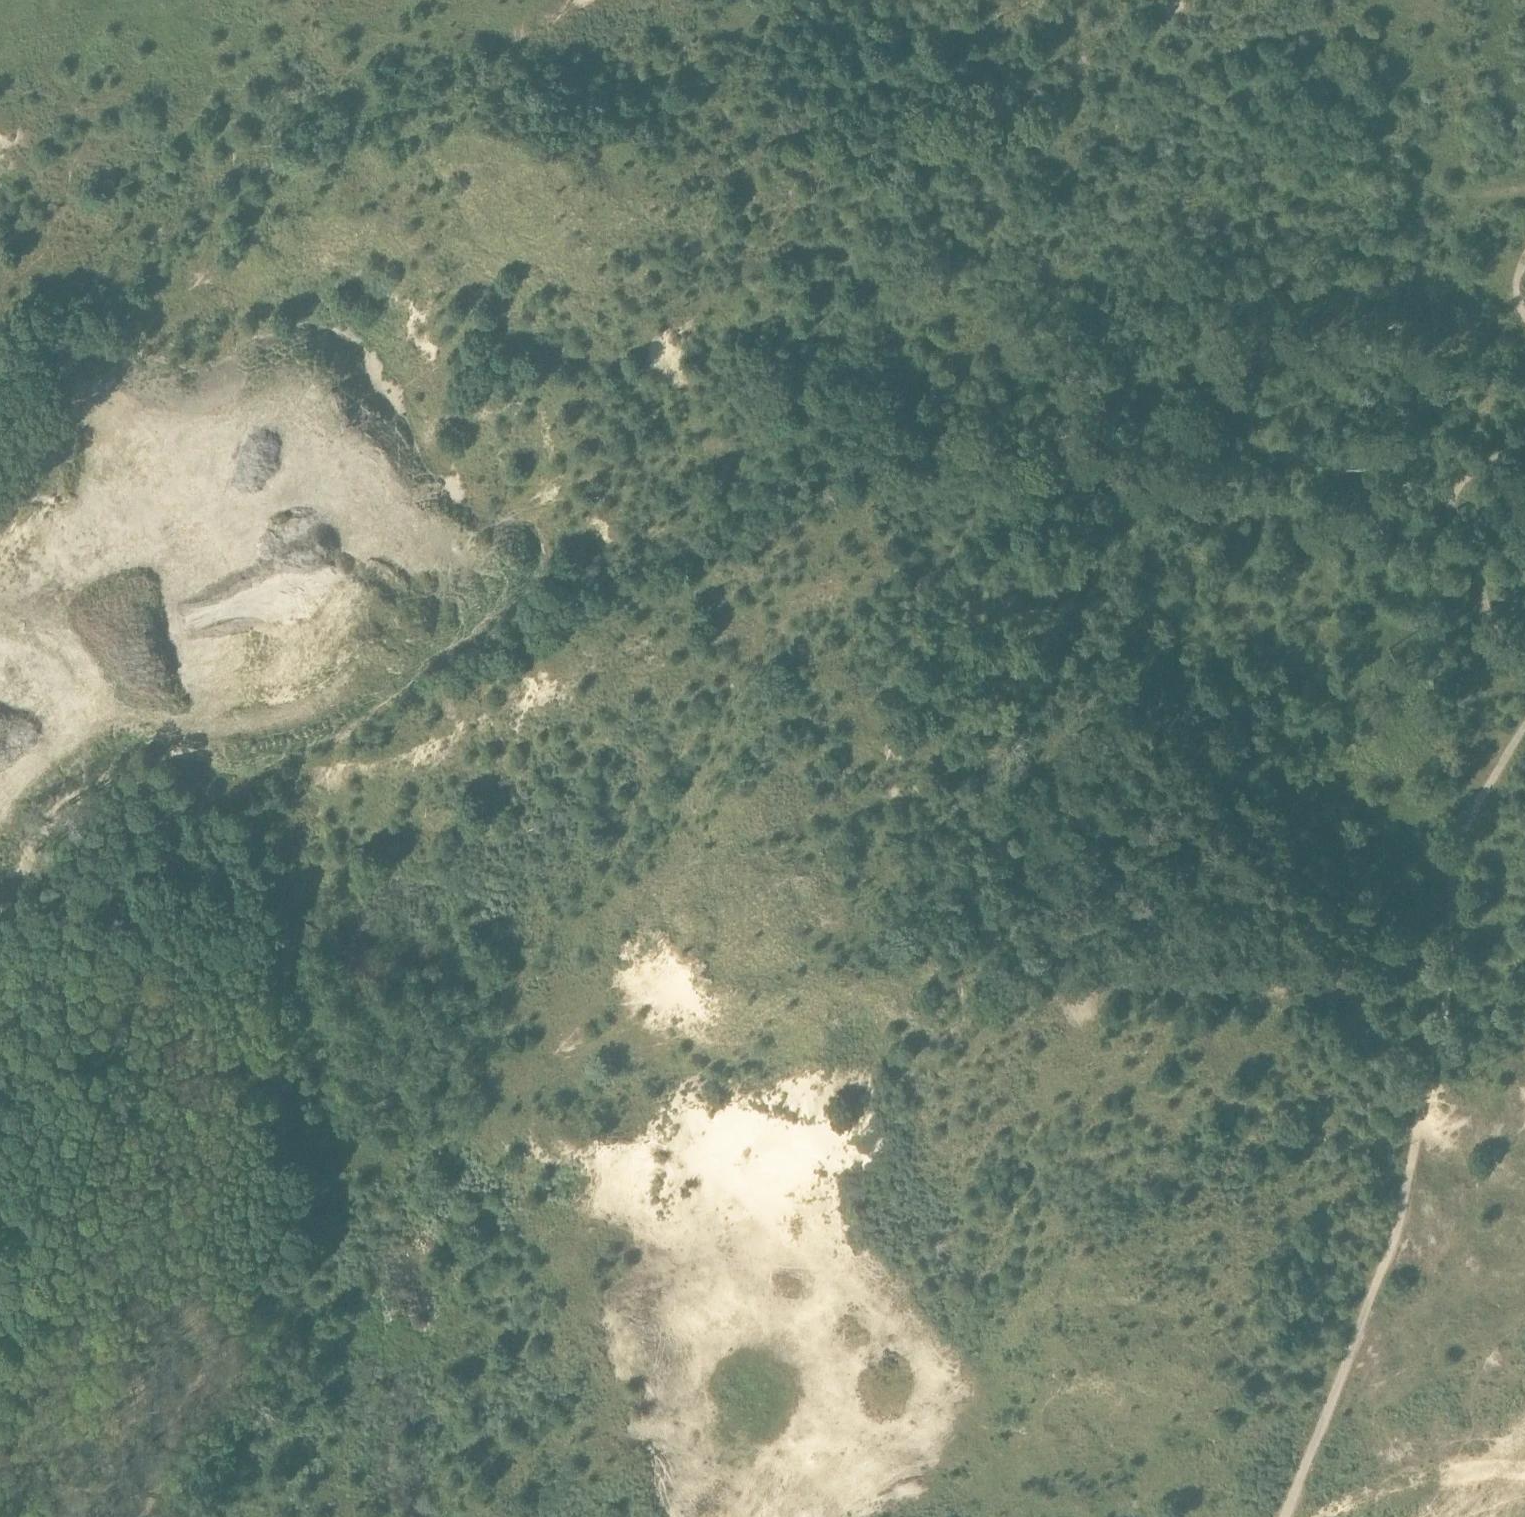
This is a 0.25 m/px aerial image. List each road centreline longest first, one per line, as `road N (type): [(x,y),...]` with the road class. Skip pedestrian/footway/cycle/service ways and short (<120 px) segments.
road 1 (track): [(1524,444),(1461,483),(1449,520),(1472,558),(1492,628),(1524,662)]

